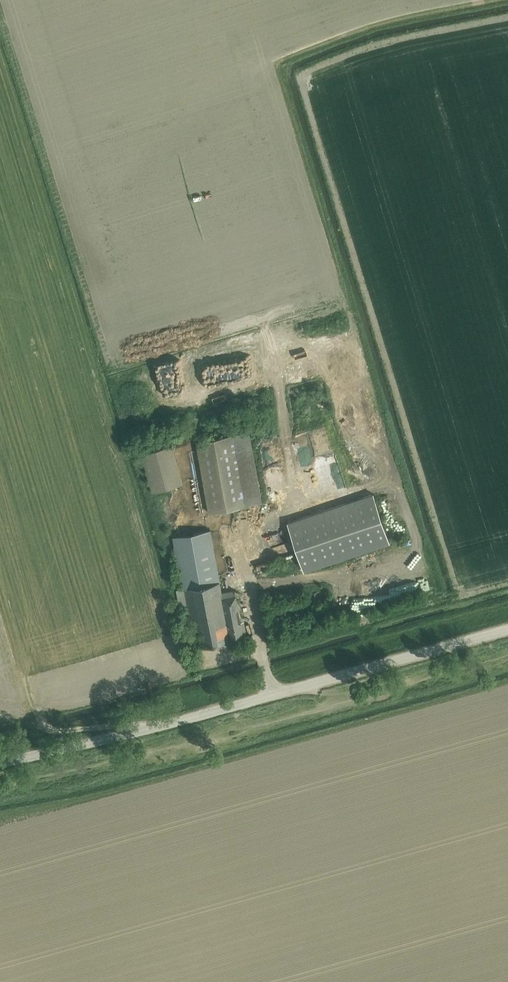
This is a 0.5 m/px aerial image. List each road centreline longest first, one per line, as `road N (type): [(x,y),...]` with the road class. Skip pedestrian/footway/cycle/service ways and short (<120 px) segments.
road 1 (tertiary): [(0,765),(507,629)]

